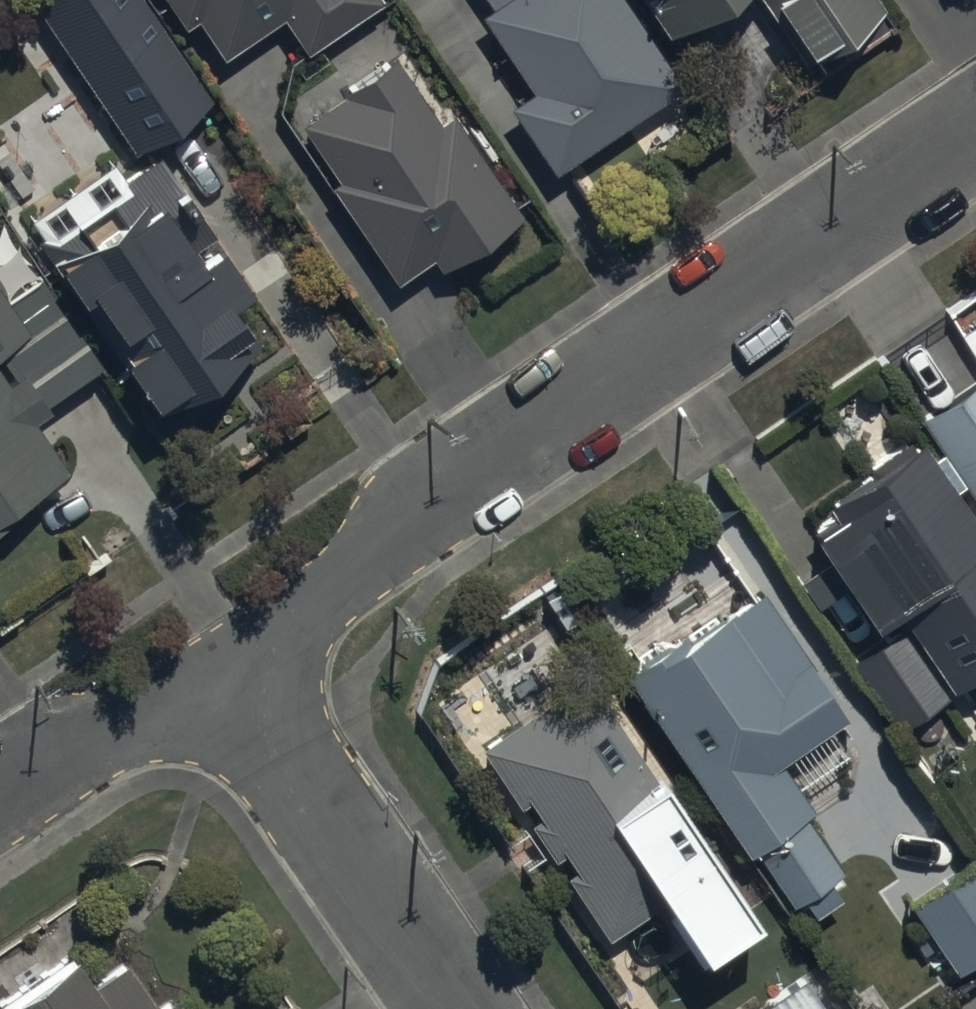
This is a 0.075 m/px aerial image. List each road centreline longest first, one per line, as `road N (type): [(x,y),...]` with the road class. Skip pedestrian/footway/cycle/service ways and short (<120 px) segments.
road 1 (residential): [(223,657),(975,136)]
road 2 (residential): [(223,657),(461,1008)]
road 3 (residential): [(0,804),(223,657)]

